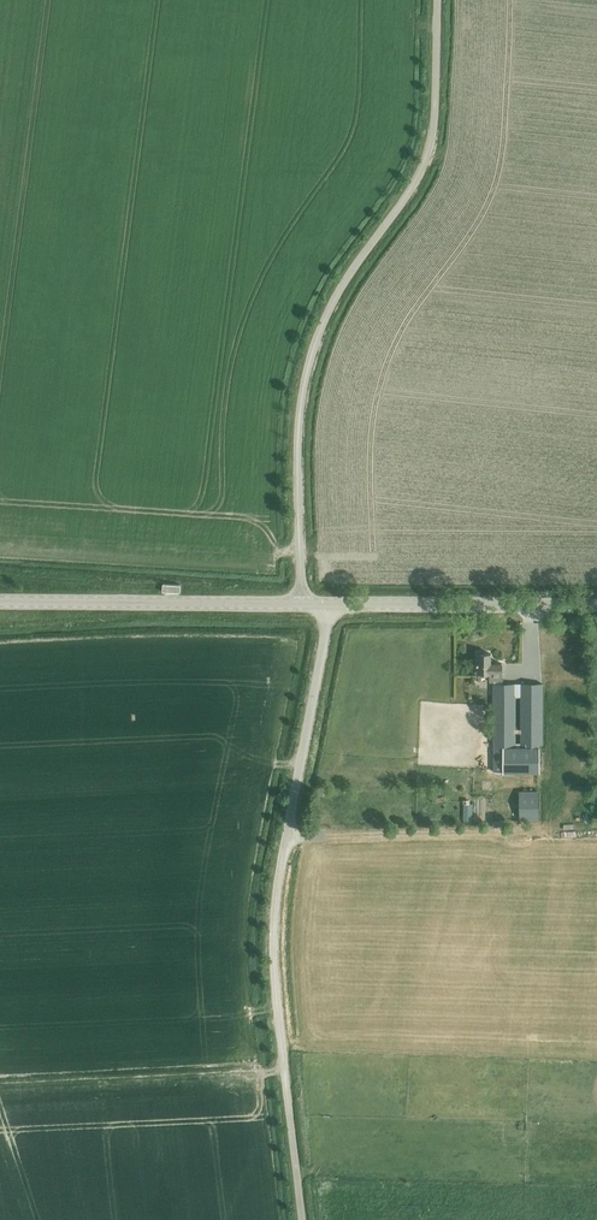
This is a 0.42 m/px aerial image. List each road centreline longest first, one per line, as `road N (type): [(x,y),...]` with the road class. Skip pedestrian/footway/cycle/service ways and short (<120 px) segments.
road 1 (unclassified): [(300,604),(293,431),(307,319),(391,203),(419,150),(426,0)]
road 2 (unclassified): [(302,1219),(273,902),(326,604)]
road 3 (tertiary): [(0,602),(300,604)]
road 4 (tertiary): [(326,604),(596,605)]

